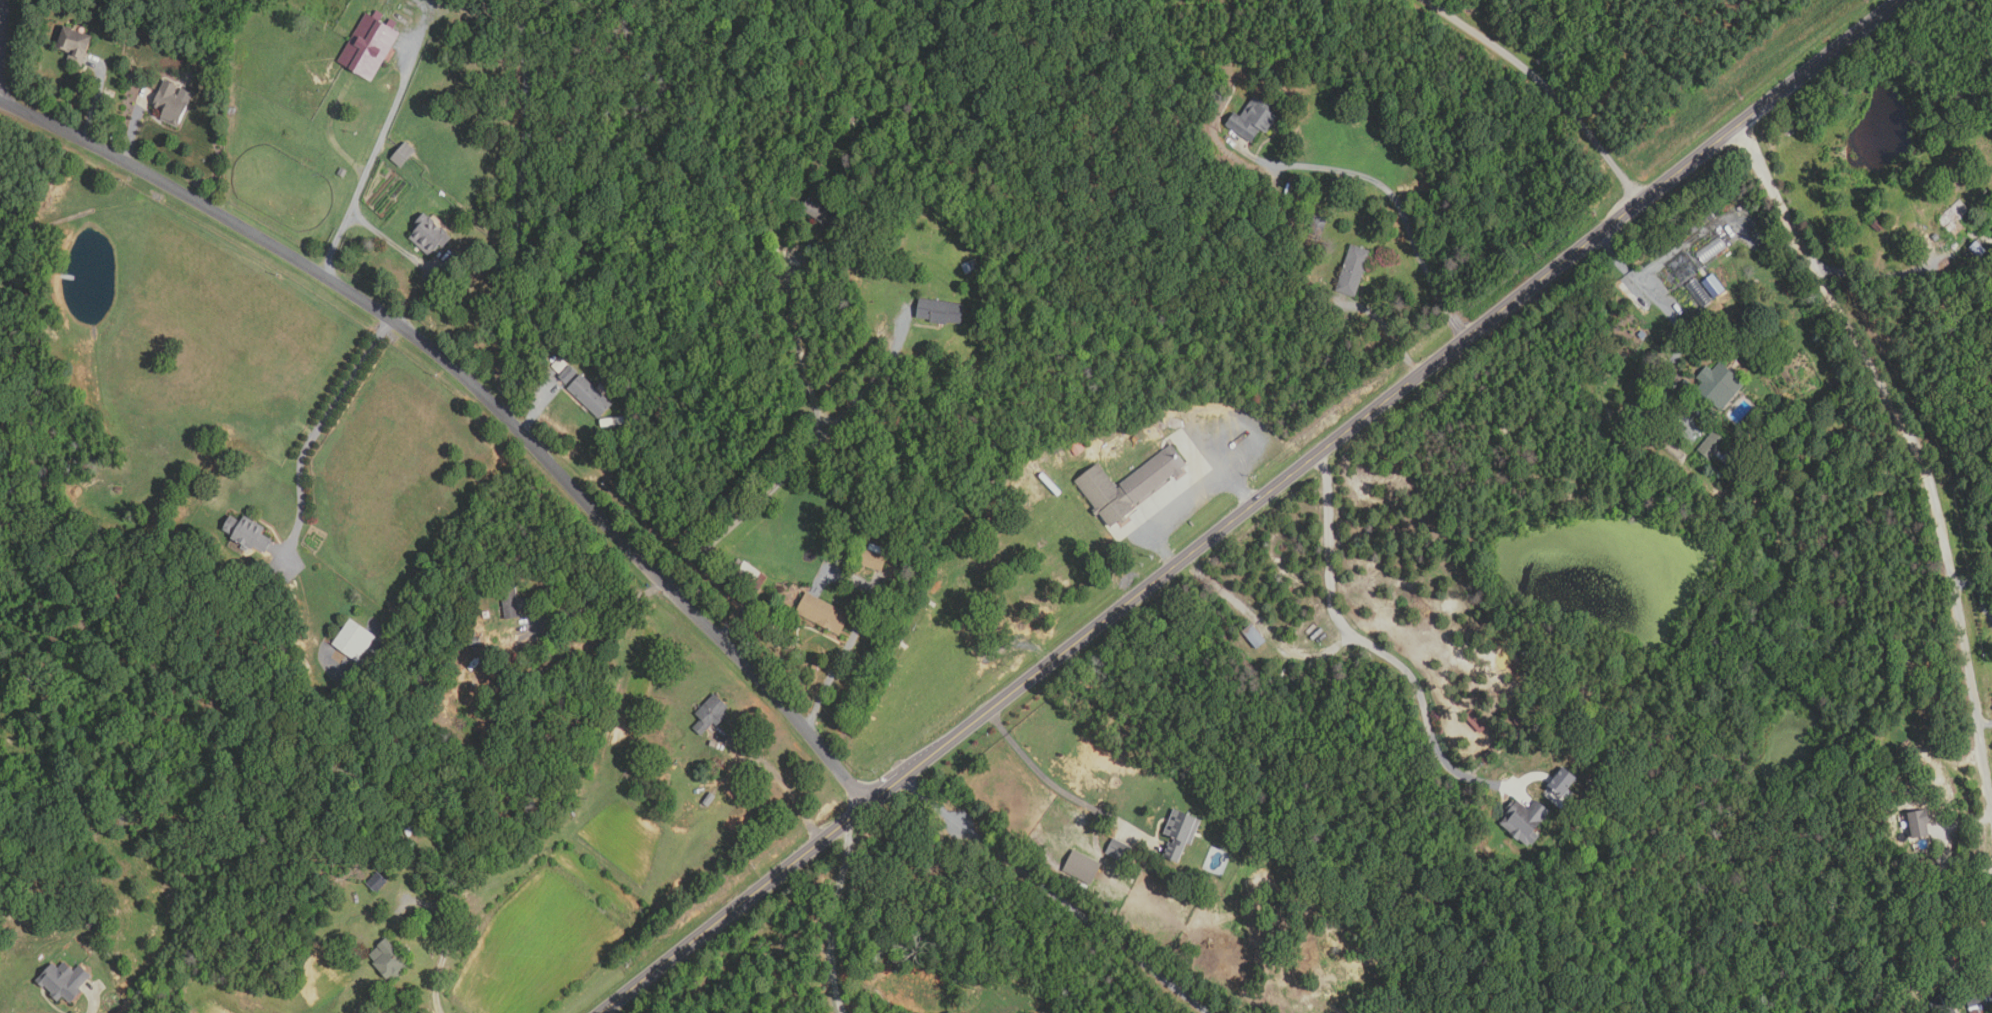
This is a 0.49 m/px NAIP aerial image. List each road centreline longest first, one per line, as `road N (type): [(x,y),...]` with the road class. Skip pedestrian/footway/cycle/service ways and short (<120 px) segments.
road 1 (primary): [(602,1012),(1905,0)]
road 2 (residential): [(869,804),(438,353),(270,244),(0,101)]
road 3 (residential): [(1991,821),(1950,546),(1892,409),(1733,134)]

